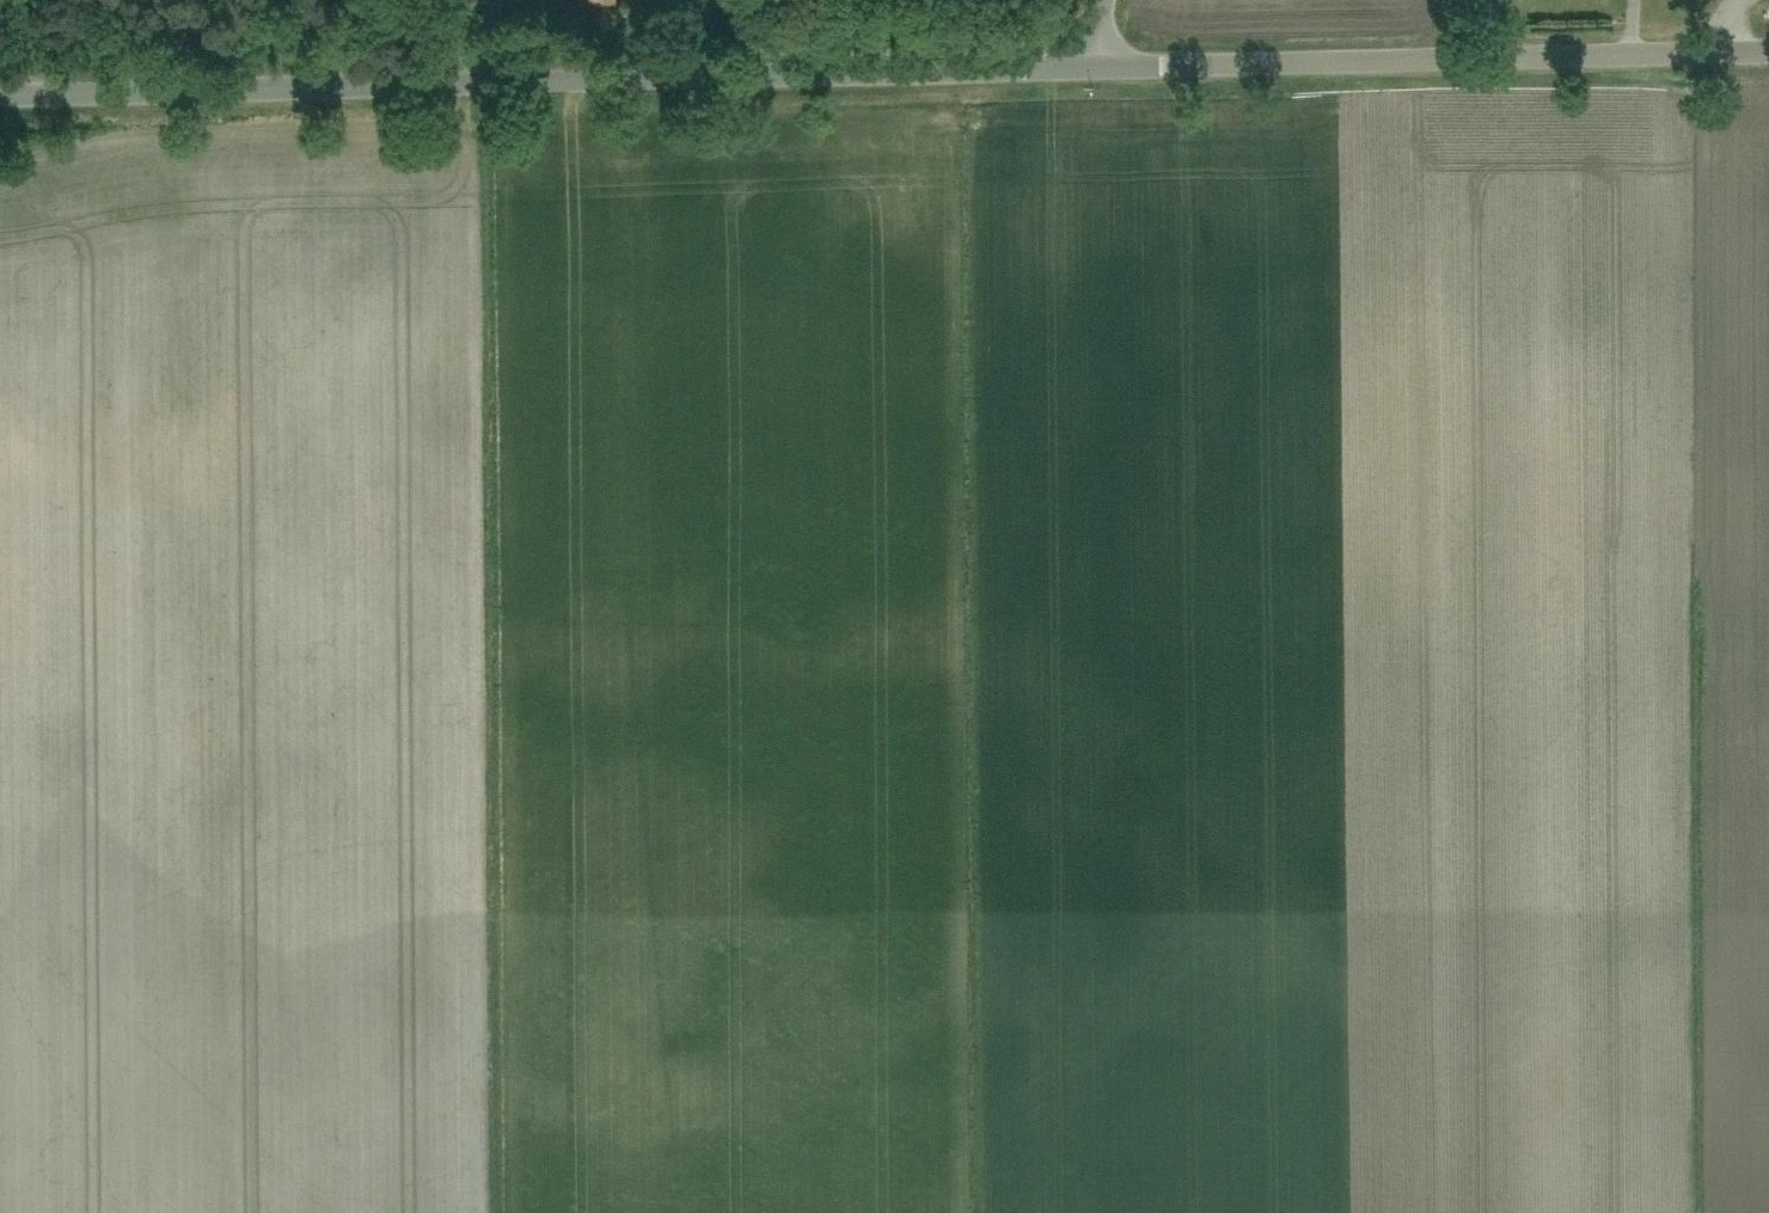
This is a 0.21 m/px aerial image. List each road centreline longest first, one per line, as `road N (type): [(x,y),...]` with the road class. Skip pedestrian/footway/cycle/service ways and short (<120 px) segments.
road 1 (tertiary): [(0,94),(1086,67)]
road 2 (tertiary): [(1086,67),(1768,52)]

